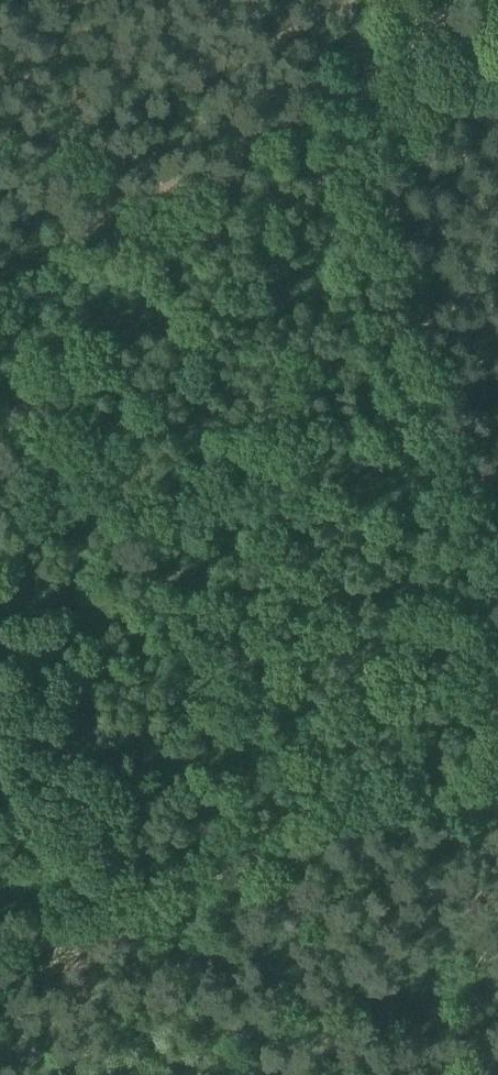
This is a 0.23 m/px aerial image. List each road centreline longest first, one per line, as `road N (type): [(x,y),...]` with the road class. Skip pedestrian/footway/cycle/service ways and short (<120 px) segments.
road 1 (track): [(497,41),(0,277)]
road 2 (track): [(0,974),(497,777)]

